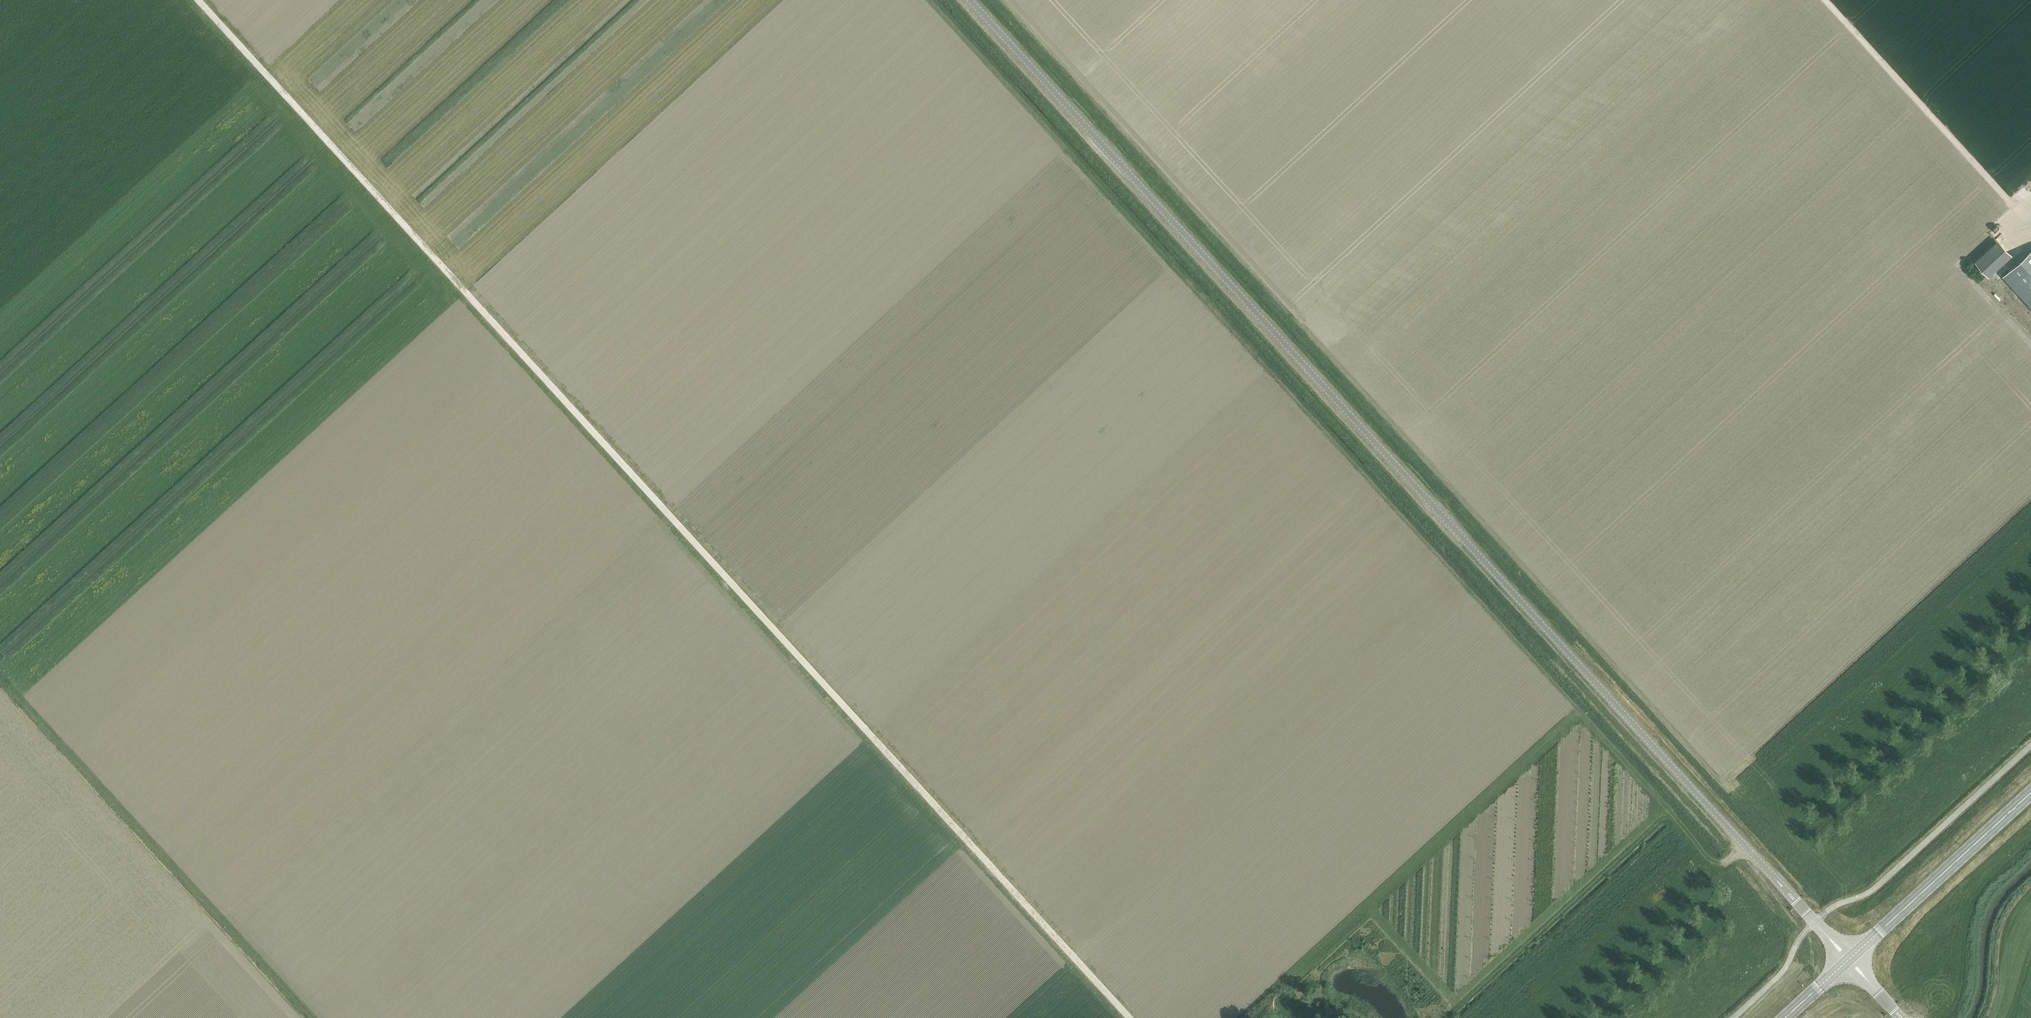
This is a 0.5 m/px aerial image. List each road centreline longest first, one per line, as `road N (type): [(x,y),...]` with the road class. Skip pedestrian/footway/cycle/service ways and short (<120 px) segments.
road 1 (unclassified): [(1850,959),(969,0)]
road 2 (secondary): [(1850,959),(2030,793)]

